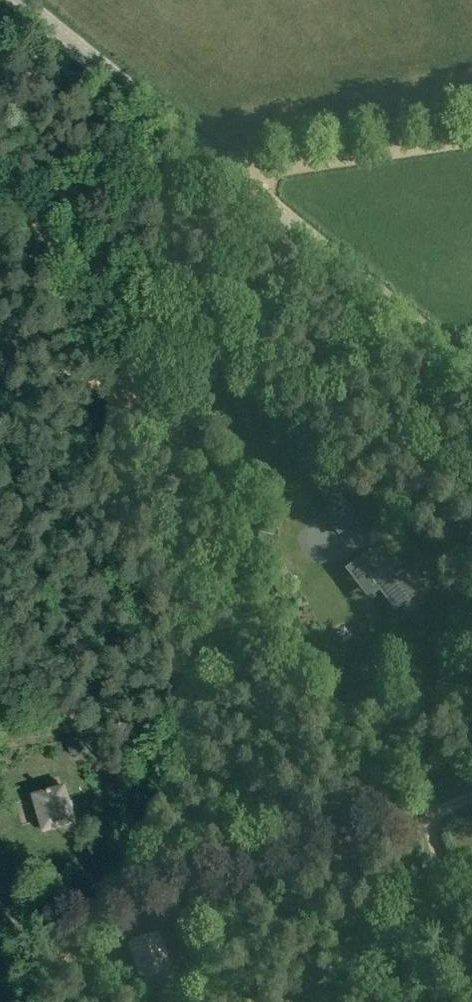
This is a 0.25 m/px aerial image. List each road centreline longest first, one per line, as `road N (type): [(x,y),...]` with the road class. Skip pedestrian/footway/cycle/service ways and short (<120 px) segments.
road 1 (track): [(130,906),(471,796)]
road 2 (unclassified): [(471,370),(224,165)]
road 3 (unclassified): [(224,165),(21,0)]
road 4 (unclassified): [(224,165),(471,137)]
road 5 (unclassified): [(0,179),(224,165)]

